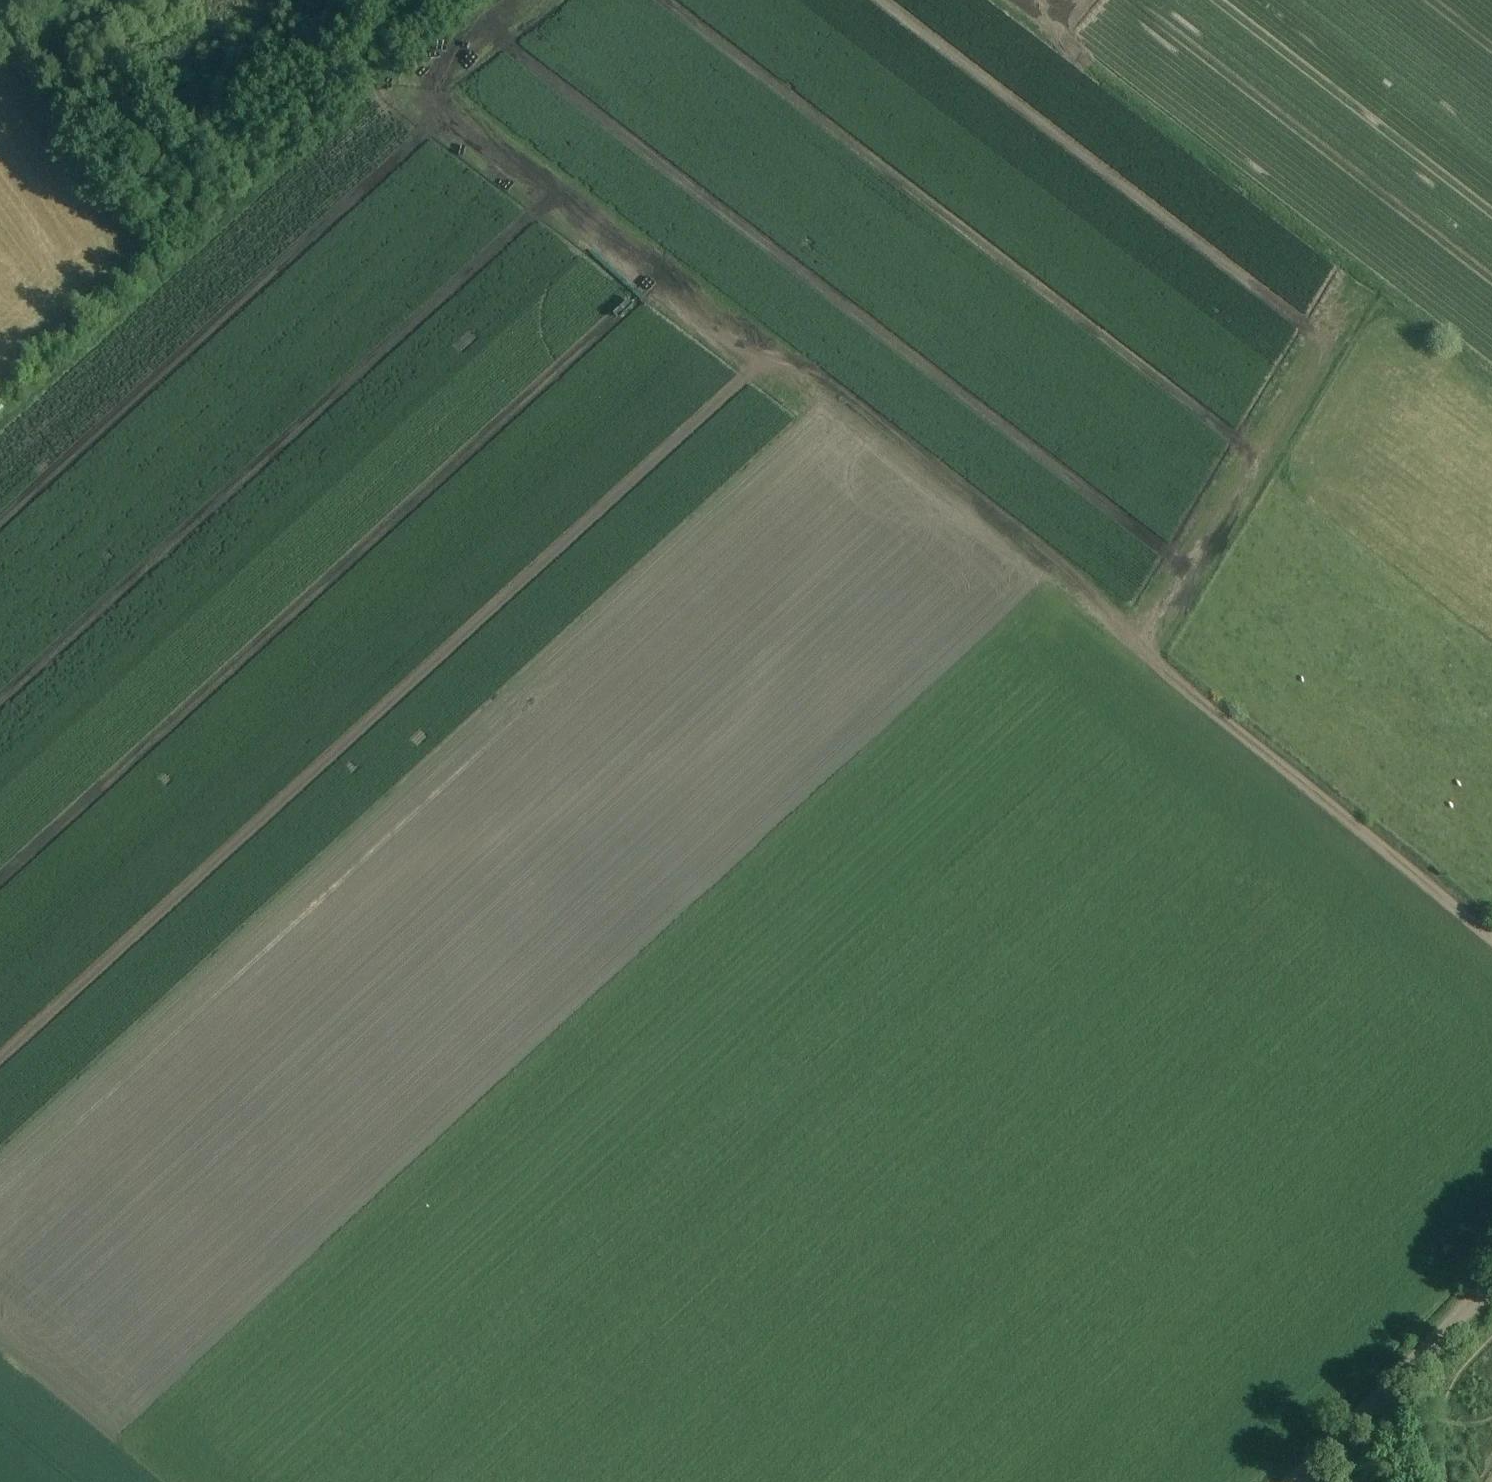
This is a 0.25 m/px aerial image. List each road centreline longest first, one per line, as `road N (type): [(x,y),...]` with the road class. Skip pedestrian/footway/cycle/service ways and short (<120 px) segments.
road 1 (track): [(1059,582),(1491,938)]
road 2 (unclassified): [(1294,1481),(1491,1286)]

